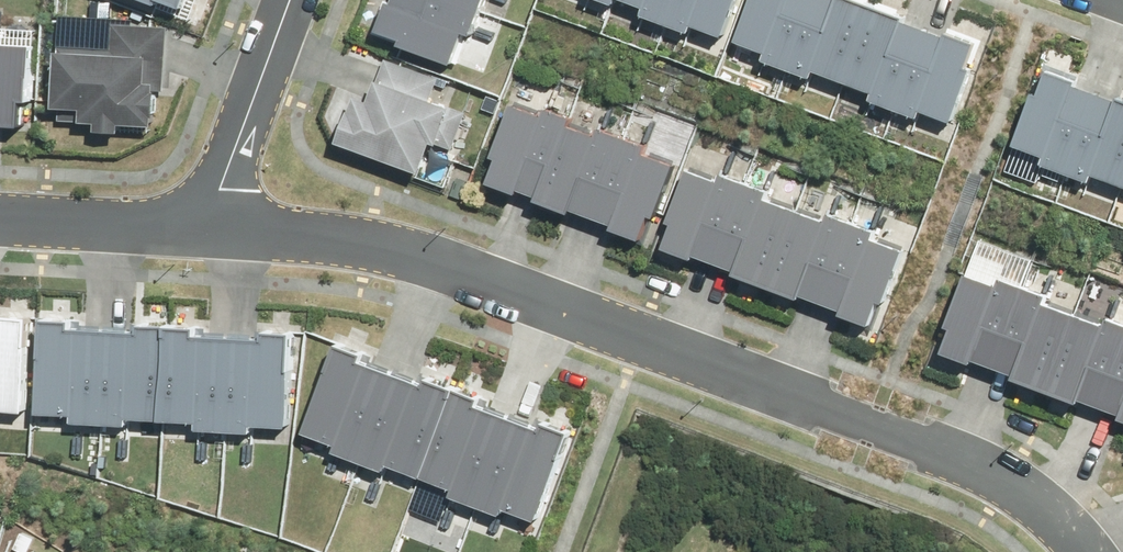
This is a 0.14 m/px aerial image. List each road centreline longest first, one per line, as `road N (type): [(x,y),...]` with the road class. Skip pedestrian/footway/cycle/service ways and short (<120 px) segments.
road 1 (residential): [(205,222),(414,259),(872,423),(1009,480),(1085,551)]
road 2 (residential): [(289,0),(205,222)]
road 3 (residential): [(0,209),(205,222)]

